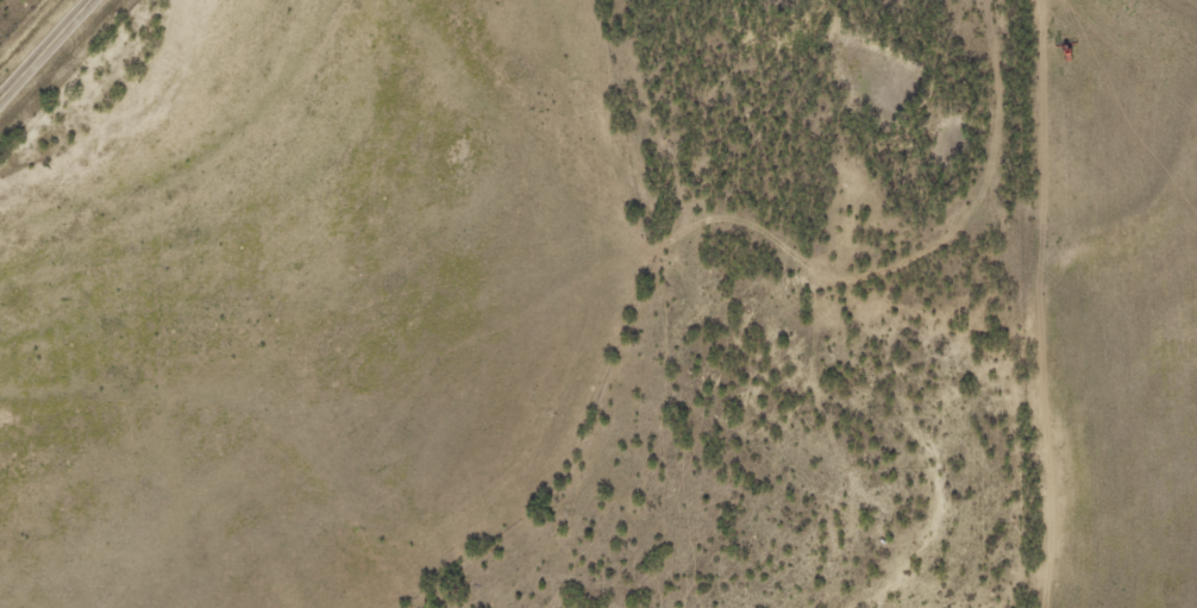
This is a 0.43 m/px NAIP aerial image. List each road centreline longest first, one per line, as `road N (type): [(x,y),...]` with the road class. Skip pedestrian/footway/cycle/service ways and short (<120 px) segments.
road 1 (secondary): [(95,0),(0,104)]

